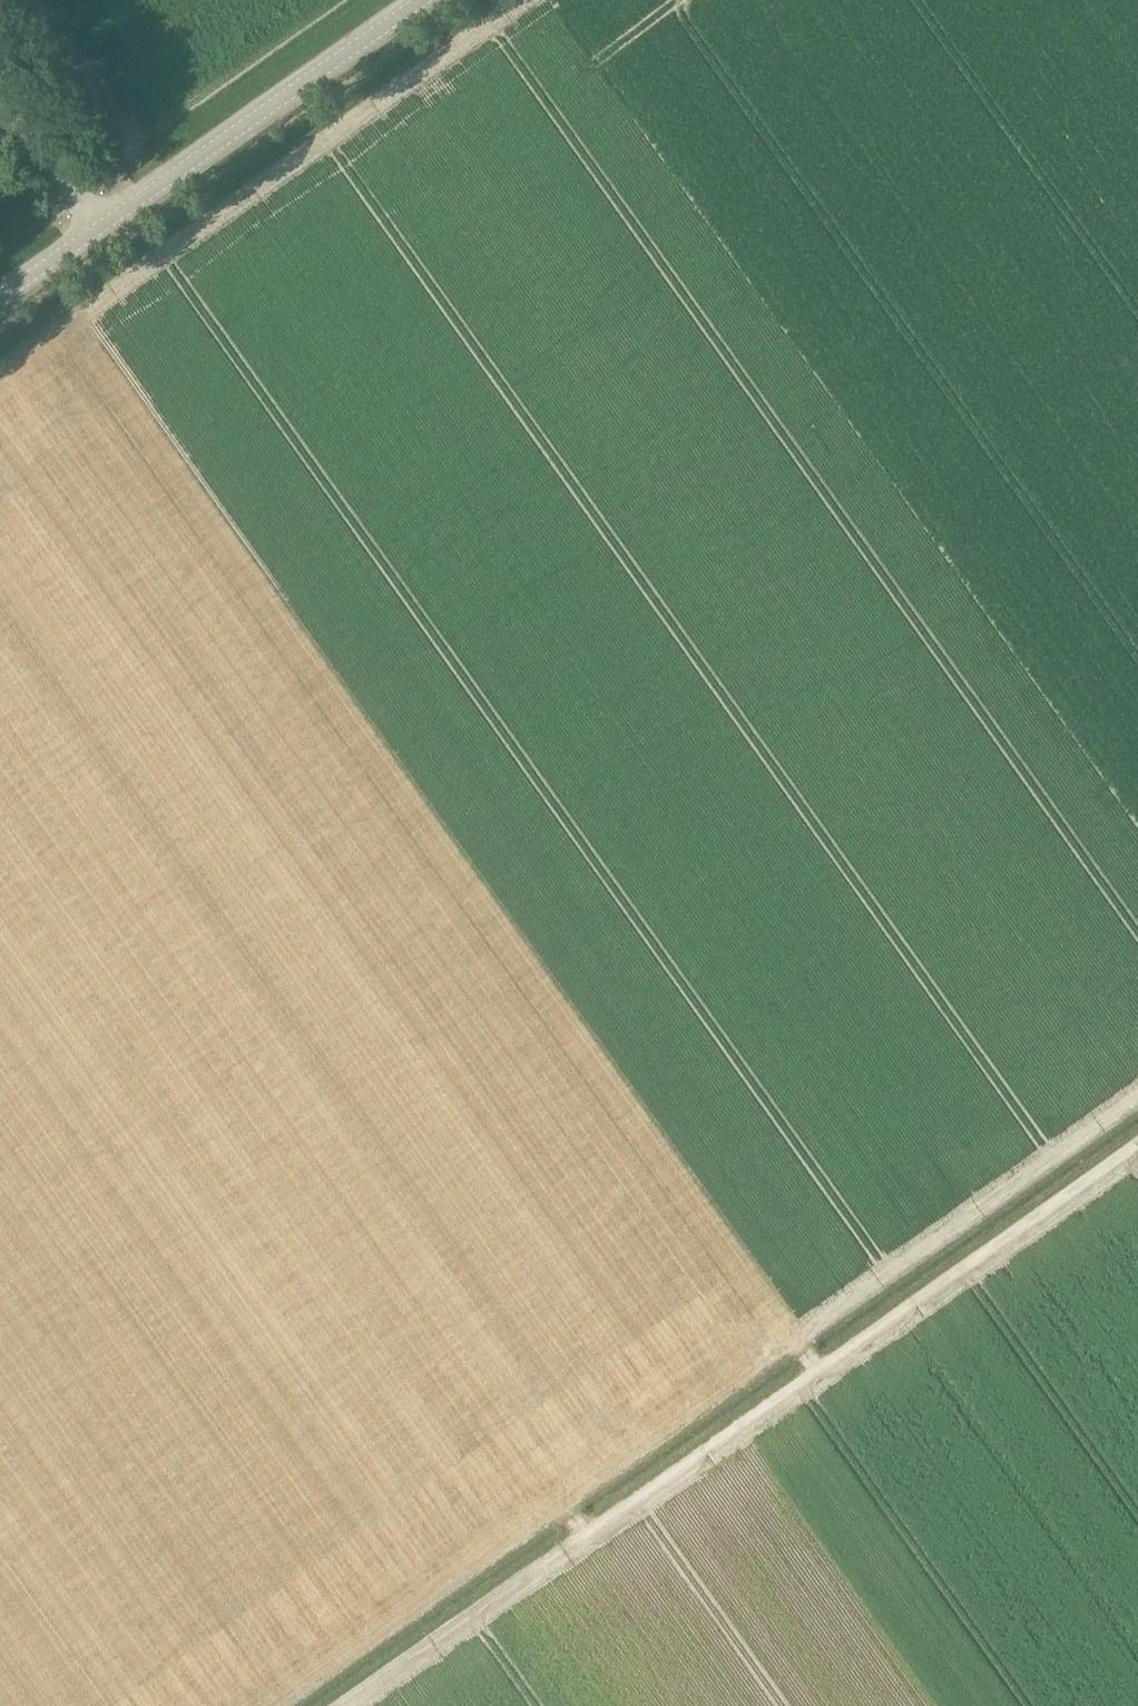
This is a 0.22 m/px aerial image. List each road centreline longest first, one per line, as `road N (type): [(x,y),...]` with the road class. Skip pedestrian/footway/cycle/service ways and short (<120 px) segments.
road 1 (unclassified): [(0,299),(423,0)]

